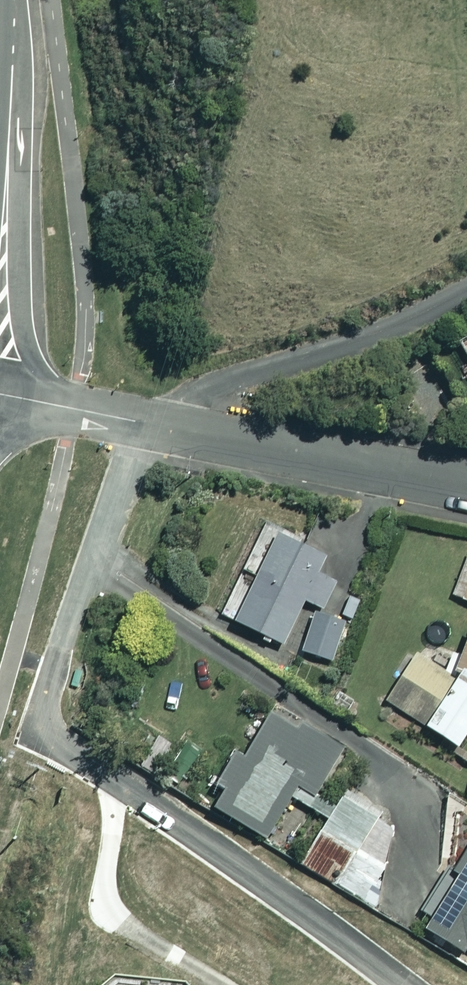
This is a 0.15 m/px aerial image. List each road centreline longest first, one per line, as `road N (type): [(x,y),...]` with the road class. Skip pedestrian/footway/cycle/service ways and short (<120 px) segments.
road 1 (residential): [(466,483),(0,394)]

